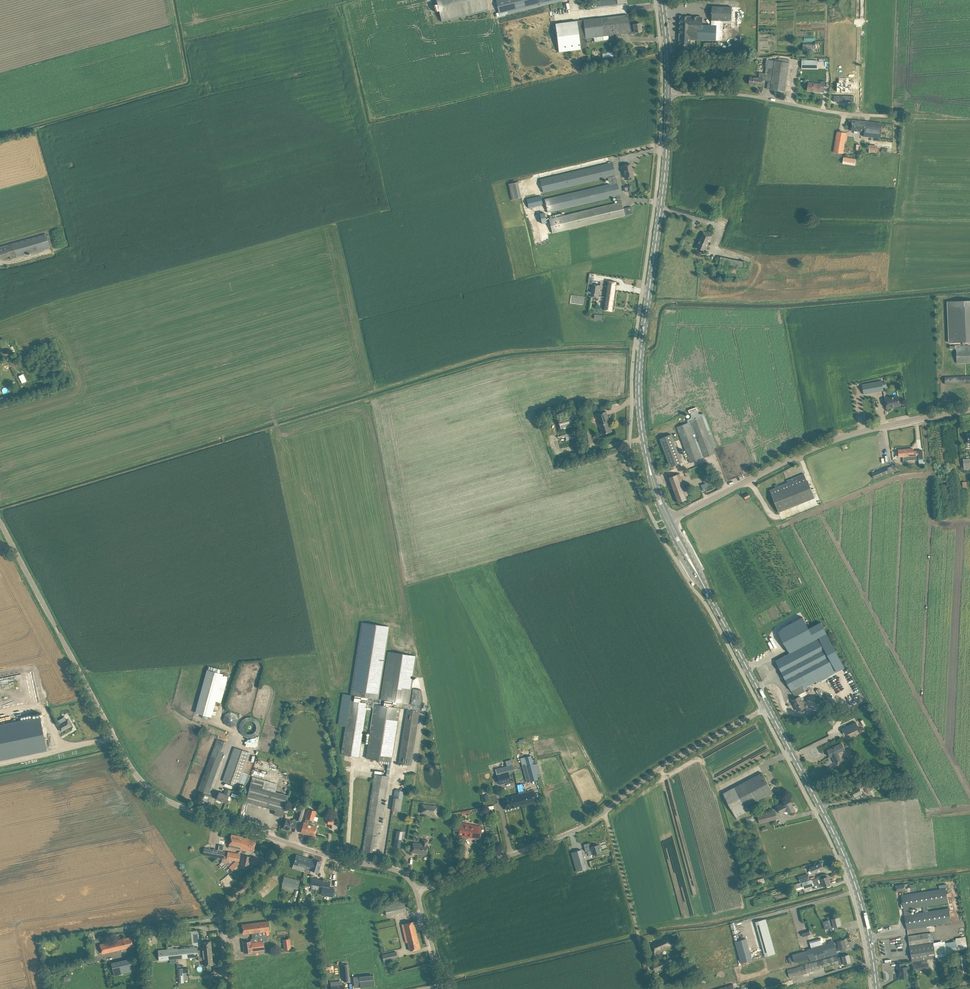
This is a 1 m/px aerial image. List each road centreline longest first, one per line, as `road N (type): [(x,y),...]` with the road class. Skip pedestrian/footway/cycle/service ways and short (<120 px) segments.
road 1 (unclassified): [(281,841),(171,803),(140,781),(0,523)]
road 2 (secondary): [(668,95),(639,383),(647,459),(668,520)]
road 3 (unclassified): [(416,891),(586,824),(668,763),(768,707)]
road 4 (unclassified): [(668,520),(837,439),(969,409)]
road 5 (secondary): [(768,707),(849,867),(876,988)]
road 6 (unclassified): [(888,116),(740,95),(668,95)]
road 7 (secondary): [(668,520),(768,707)]
road 8 (unclassified): [(229,988),(220,919),(281,841)]
road 9 (track): [(646,960),(602,814)]
road 10 (unclassified): [(416,891),(397,869),(281,841)]

